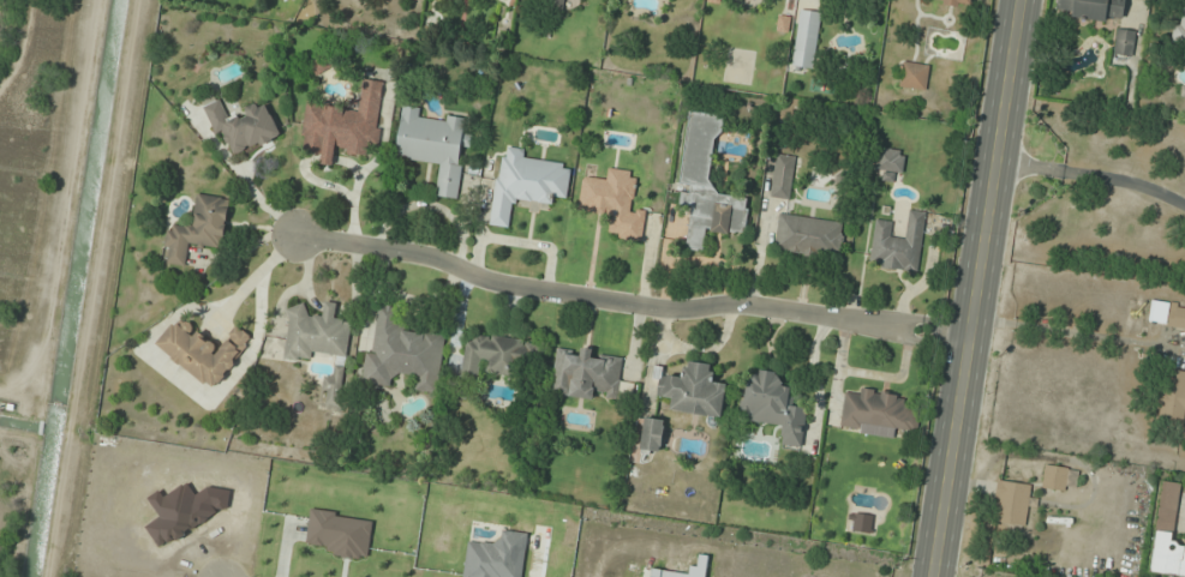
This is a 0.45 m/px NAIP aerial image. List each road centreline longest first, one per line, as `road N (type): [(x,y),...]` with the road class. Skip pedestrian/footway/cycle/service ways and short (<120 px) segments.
road 1 (residential): [(976,339),(754,305),(676,312),(499,284),(438,257),(298,238)]
road 2 (secondary): [(933,576),(976,339),(1019,0)]
road 3 (residential): [(999,168),(1124,180),(1184,206)]

